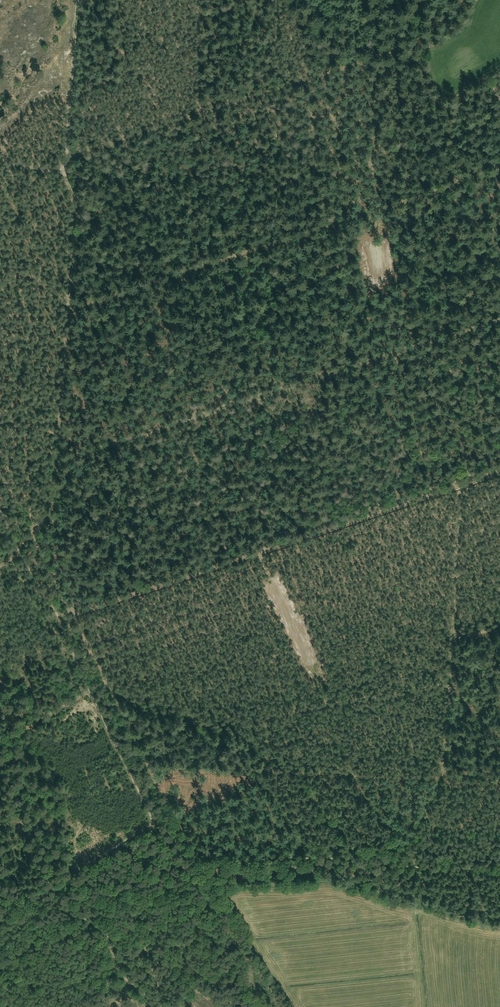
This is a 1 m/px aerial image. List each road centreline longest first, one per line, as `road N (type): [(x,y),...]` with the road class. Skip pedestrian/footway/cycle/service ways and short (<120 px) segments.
road 1 (track): [(33,537),(53,502),(76,210),(65,172),(76,0)]
road 2 (track): [(68,310),(499,172)]
road 3 (track): [(499,472),(72,615)]
road 4 (track): [(218,906),(140,794),(19,547)]
road 5 (track): [(200,857),(72,615)]
road 6 (track): [(49,902),(129,879),(154,877),(172,891),(203,884)]
road 7 (track): [(160,1006),(117,969),(106,931),(50,903)]
road 8 (track): [(32,898),(157,822)]

